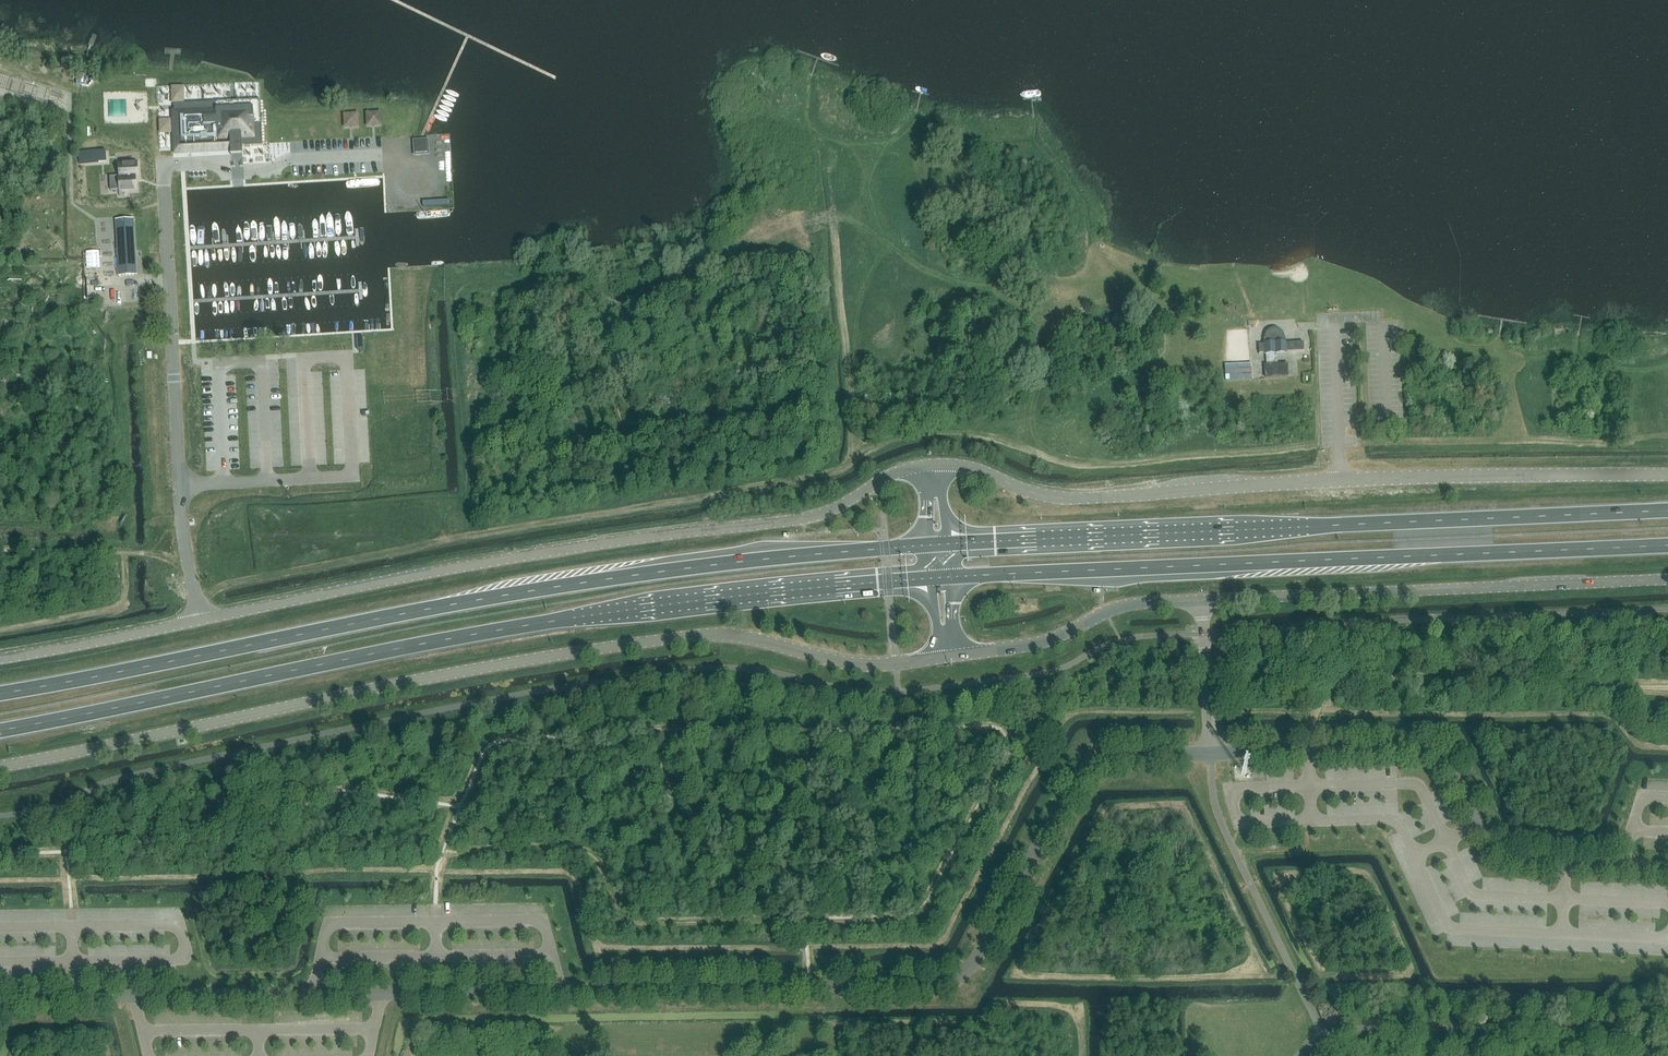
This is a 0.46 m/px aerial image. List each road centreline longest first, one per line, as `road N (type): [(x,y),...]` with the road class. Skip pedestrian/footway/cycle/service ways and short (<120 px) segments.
road 1 (unclassified): [(0,1009),(44,997),(950,981),(974,962),(1080,772),(1111,756),(1211,754),(1201,601)]
road 2 (tertiary): [(0,767),(412,681),(689,636),(737,636),(863,664),(949,656)]
road 3 (tertiary): [(0,661),(476,564),(803,519),(903,469),(934,464)]
road 4 (trunk): [(0,732),(492,631),(930,578)]
road 5 (trunk): [(928,546),(529,592),(0,695)]
road 6 (unclassified): [(934,464),(1068,498),(1342,480),(1667,475)]
road 7 (trunk): [(1667,511),(950,544)]
road 8 (trunk): [(952,576),(1667,544)]
road 9 (unclassified): [(1201,601),(1667,579)]
road 10 (unclassified): [(949,656),(1045,641),(1114,608),(1201,601)]

